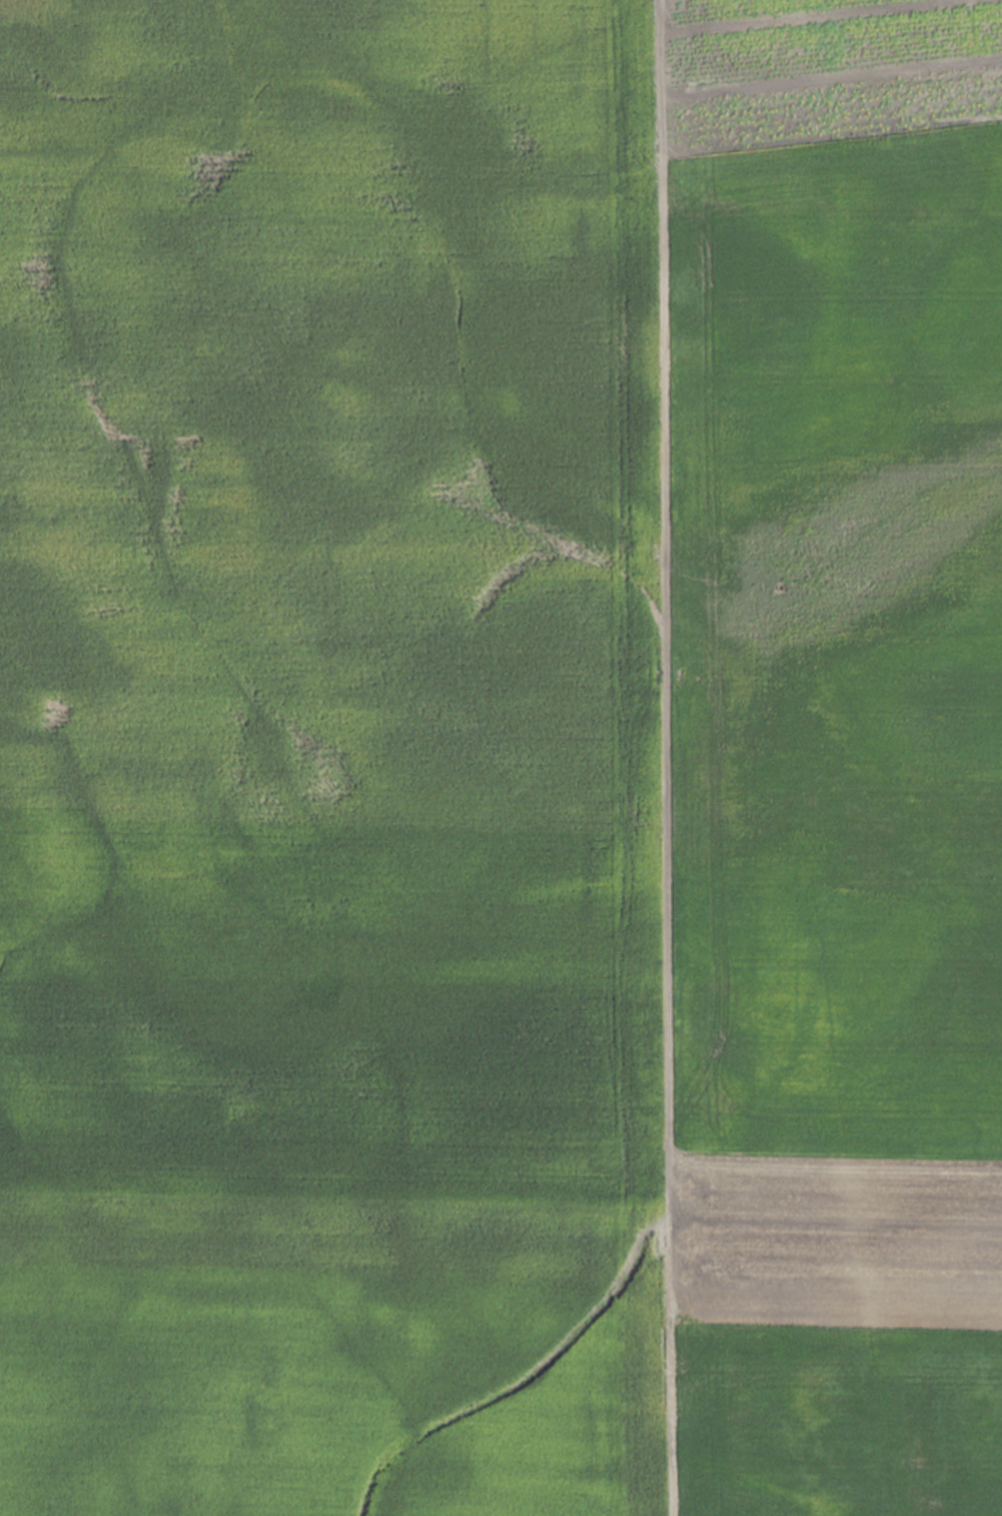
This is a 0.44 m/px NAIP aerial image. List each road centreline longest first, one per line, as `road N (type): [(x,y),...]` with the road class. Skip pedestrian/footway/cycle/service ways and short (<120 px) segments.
road 1 (track): [(651,0),(661,1210),(672,1515)]

